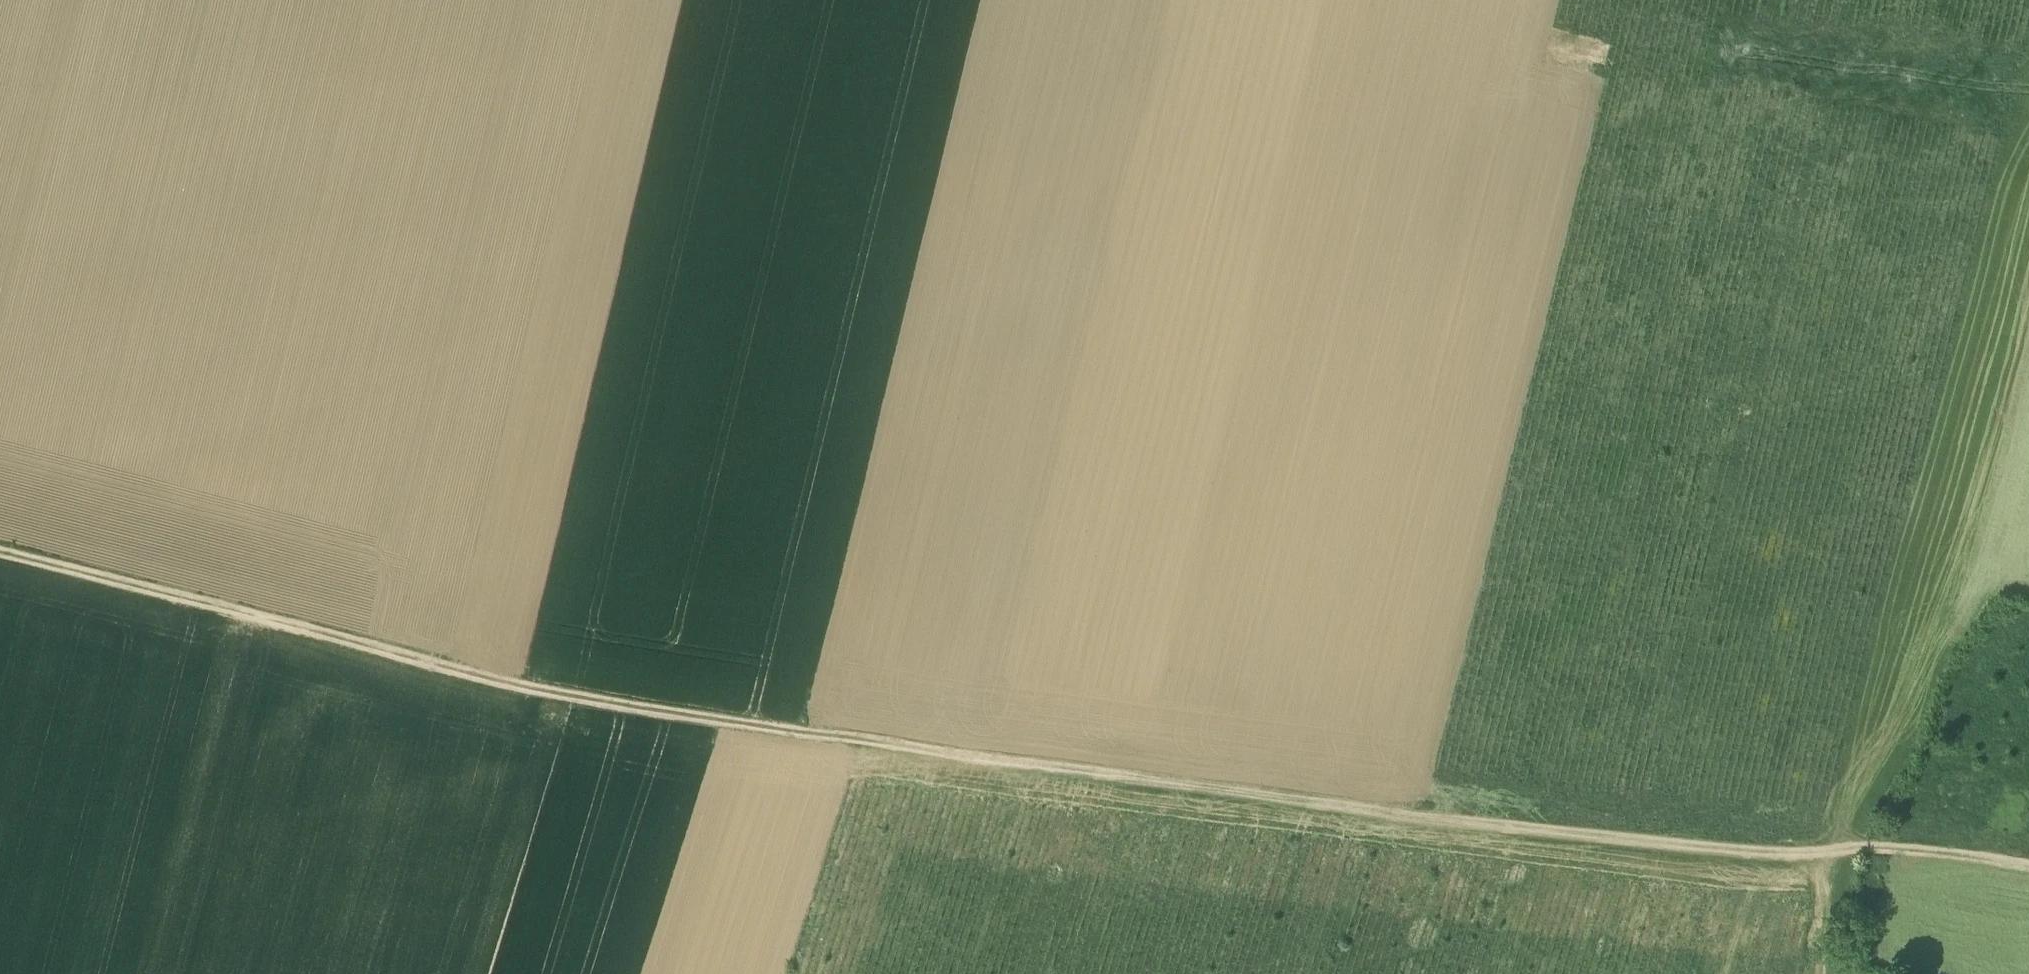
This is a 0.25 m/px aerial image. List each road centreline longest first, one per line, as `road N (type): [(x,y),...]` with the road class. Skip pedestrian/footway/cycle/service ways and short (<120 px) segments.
road 1 (track): [(0,555),(602,704),(1409,807),(1819,846)]
road 2 (track): [(1819,846),(1884,843),(2028,863)]
road 3 (track): [(1819,846),(1817,973)]

